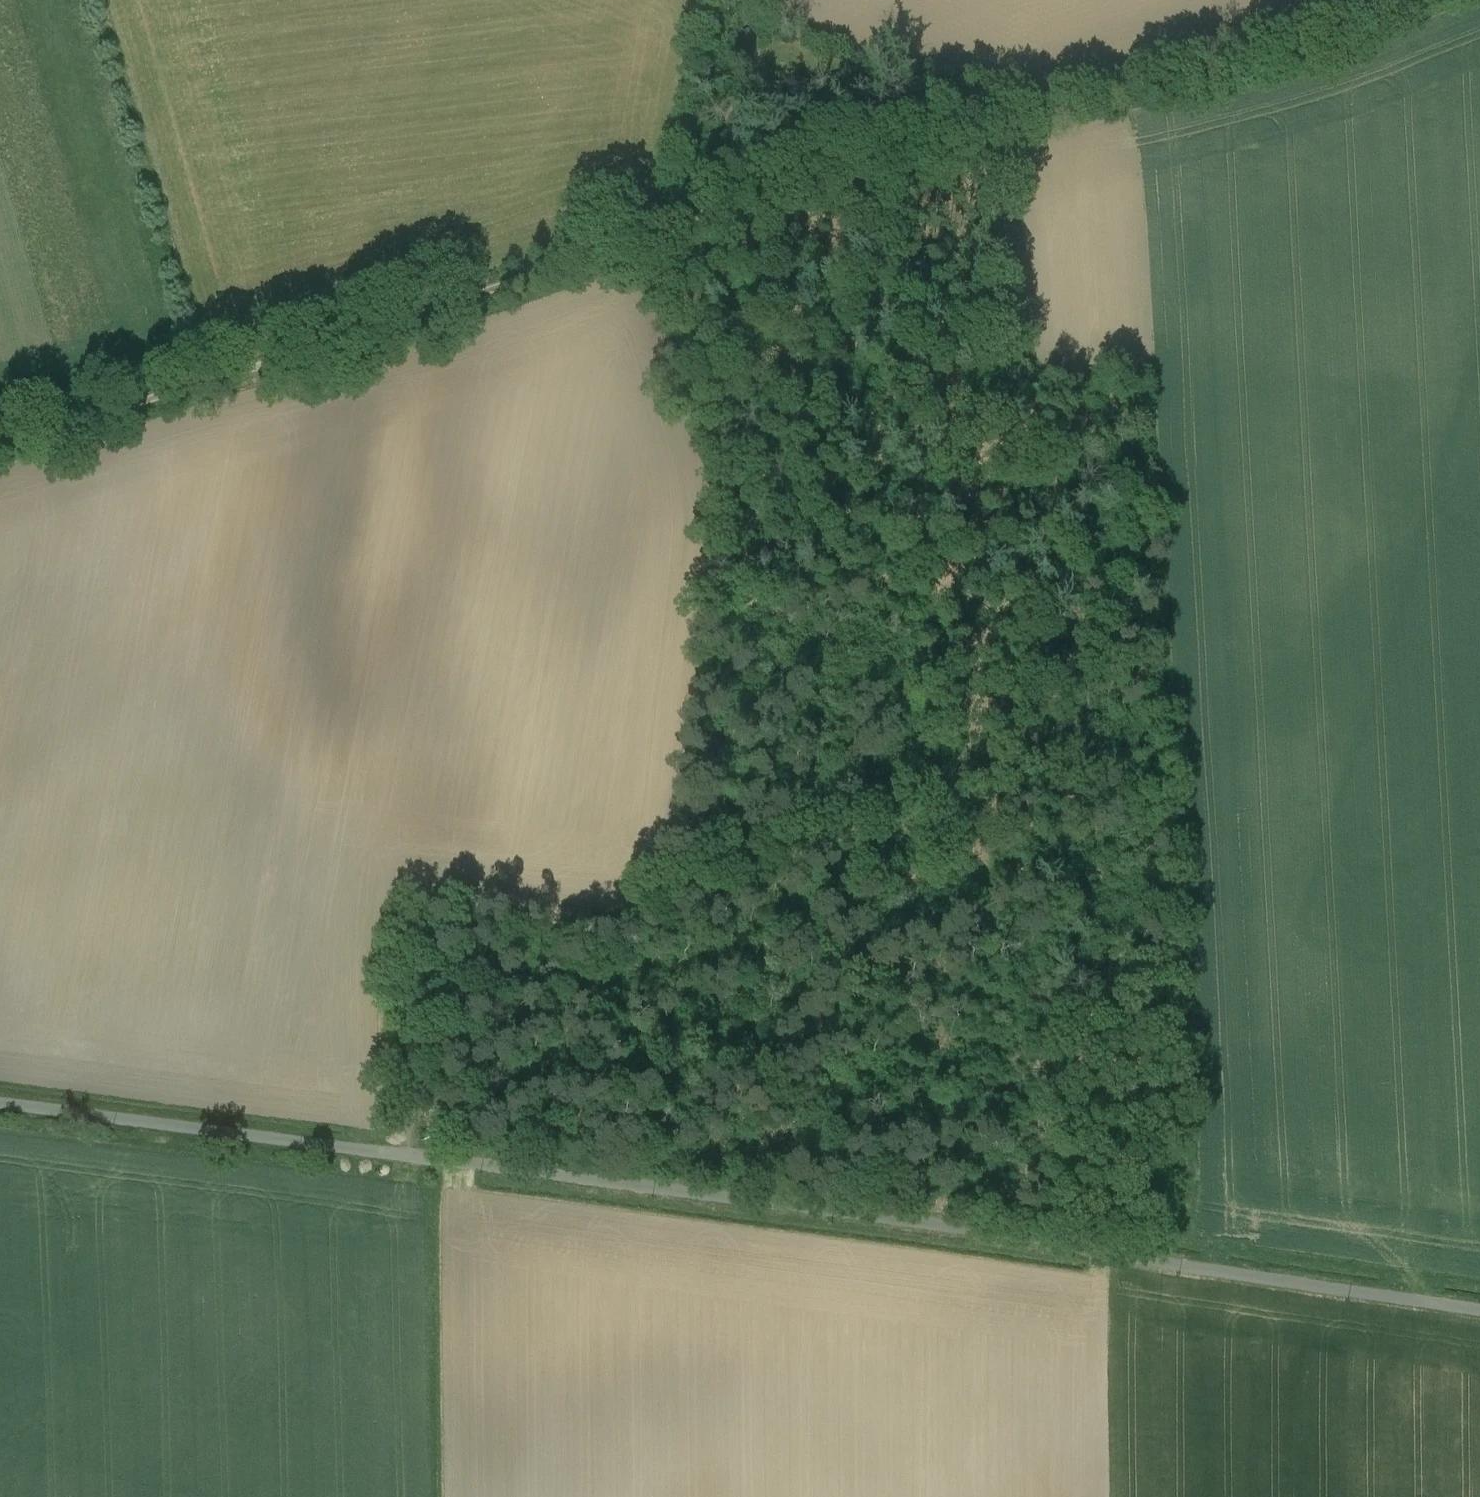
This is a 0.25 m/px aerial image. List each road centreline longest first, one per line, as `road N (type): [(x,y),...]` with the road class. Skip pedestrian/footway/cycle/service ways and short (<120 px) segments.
road 1 (residential): [(0,1110),(1479,1307)]
road 2 (track): [(0,442),(331,344),(847,167),(1388,0)]

